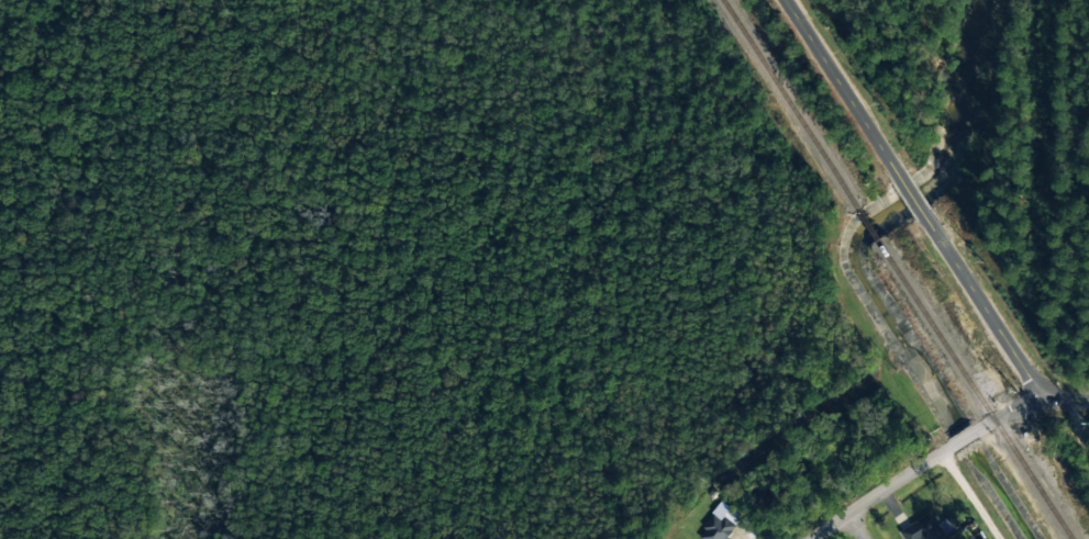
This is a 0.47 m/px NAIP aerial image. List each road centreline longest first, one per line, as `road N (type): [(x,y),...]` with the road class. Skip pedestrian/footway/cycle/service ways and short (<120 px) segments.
road 1 (residential): [(1043,402),(925,218)]
road 2 (residential): [(897,173),(784,0)]
road 3 (residential): [(814,538),(951,447)]

